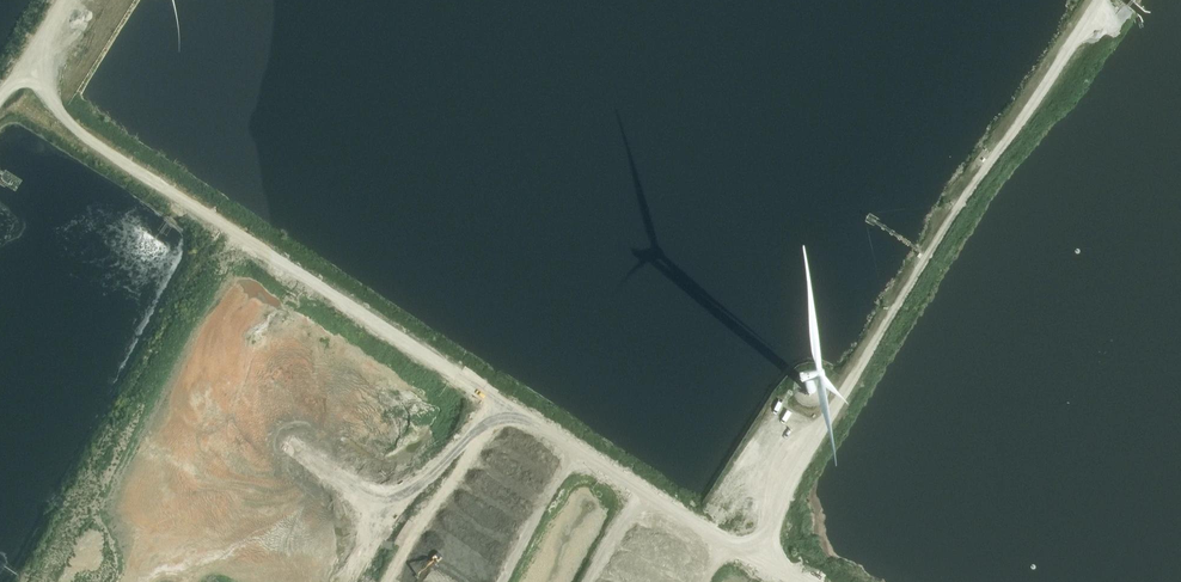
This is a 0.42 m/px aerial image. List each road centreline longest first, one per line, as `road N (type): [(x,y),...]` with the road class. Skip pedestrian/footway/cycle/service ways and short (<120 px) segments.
road 1 (track): [(391,581),(500,398)]
road 2 (track): [(502,581),(578,446)]

